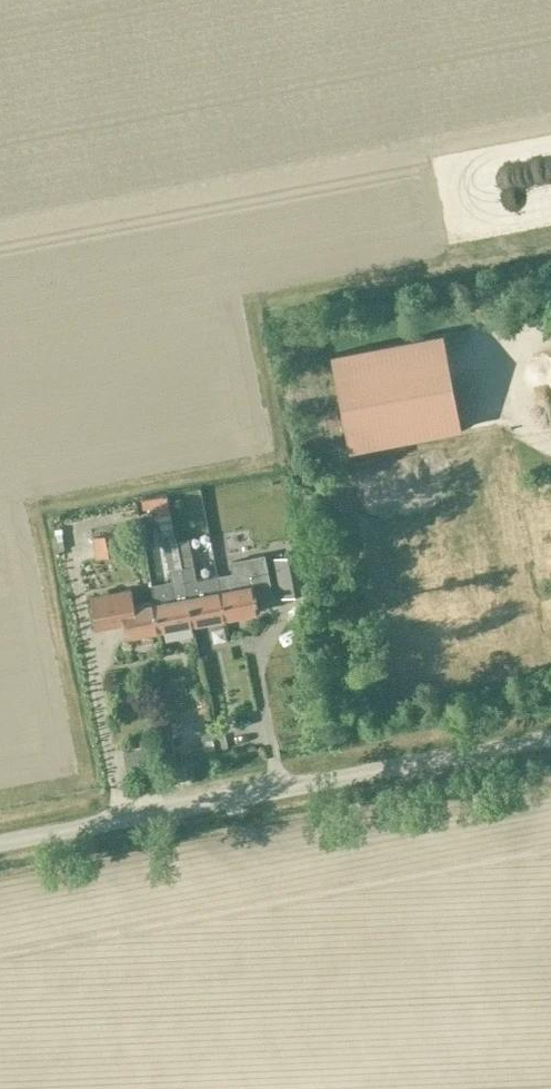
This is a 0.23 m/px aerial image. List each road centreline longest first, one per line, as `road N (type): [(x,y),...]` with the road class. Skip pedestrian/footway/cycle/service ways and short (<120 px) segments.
road 1 (unclassified): [(0,844),(550,738)]

